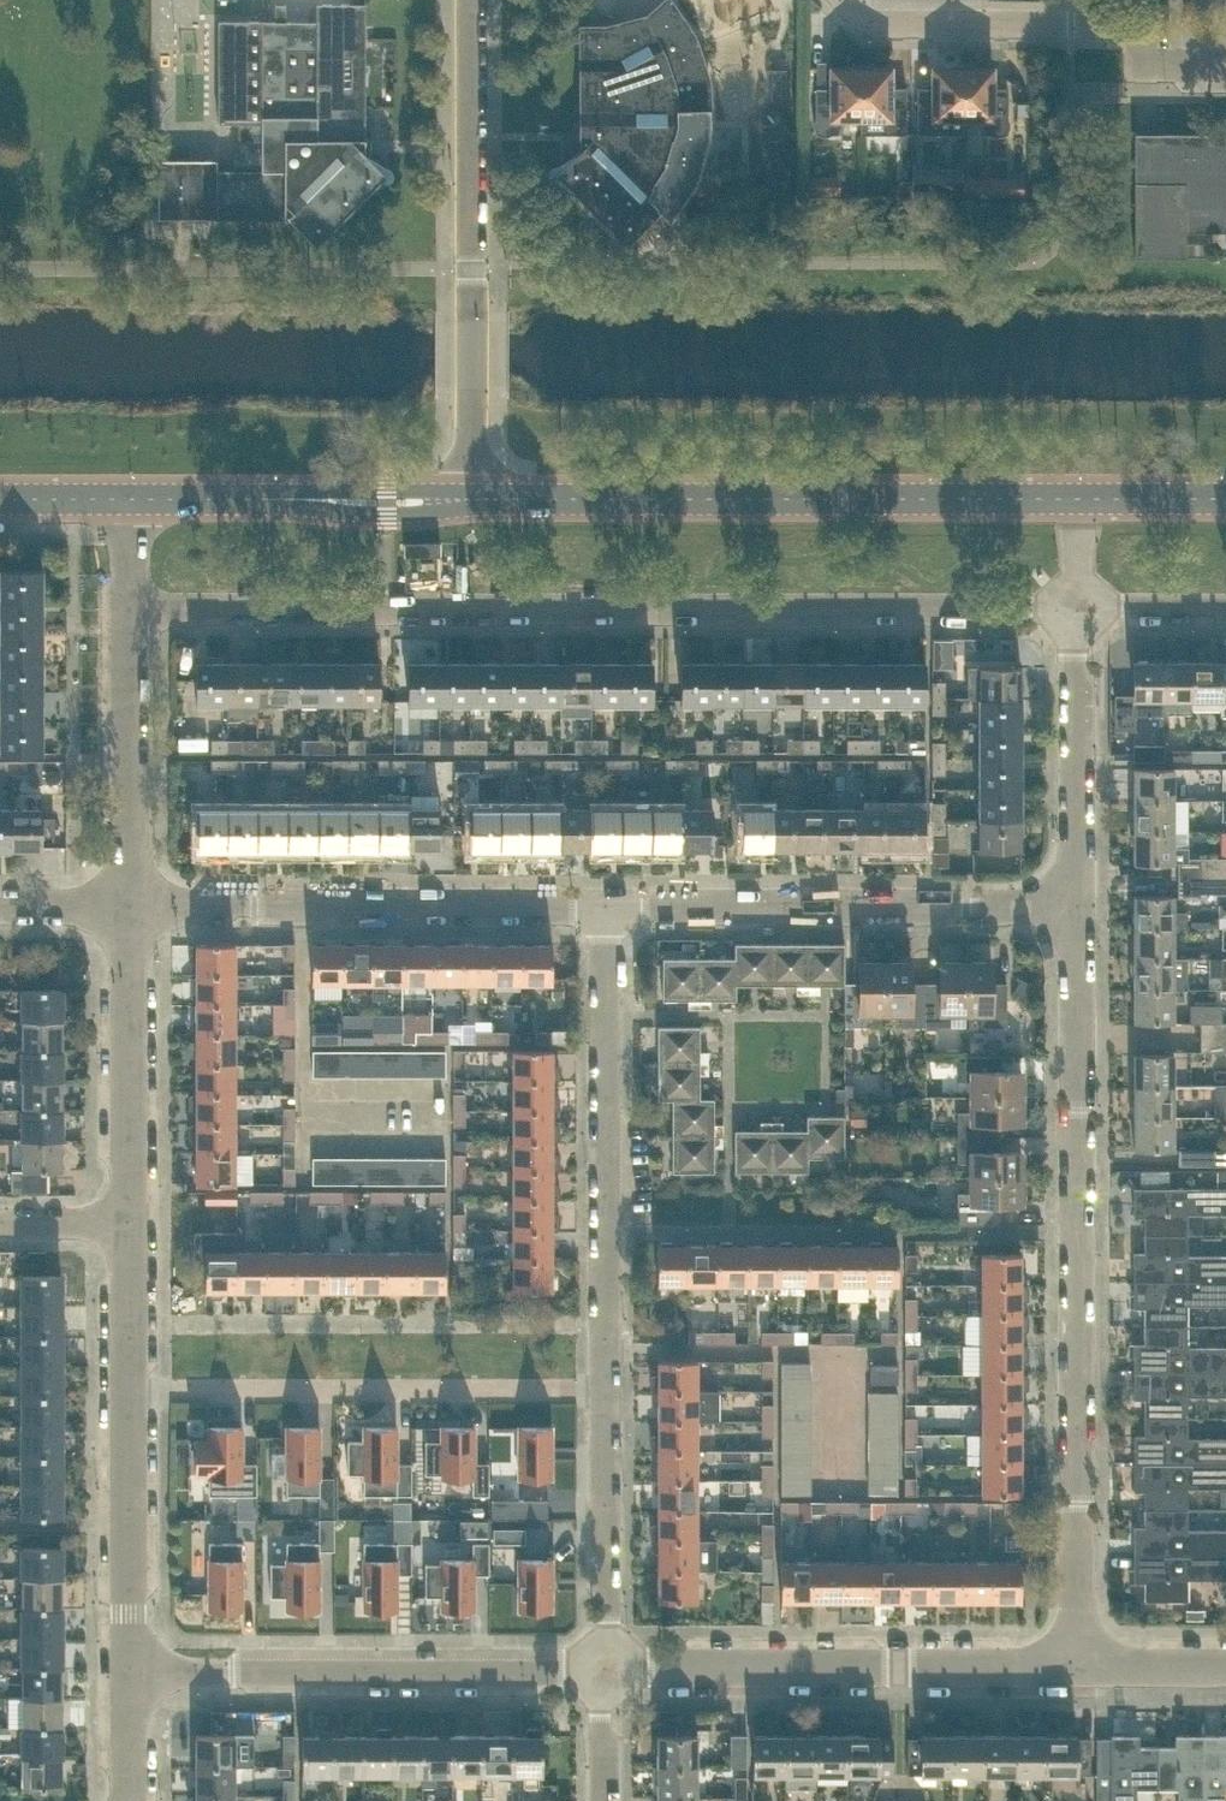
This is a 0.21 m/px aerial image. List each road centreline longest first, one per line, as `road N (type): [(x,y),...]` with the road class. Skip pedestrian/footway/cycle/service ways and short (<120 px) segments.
road 1 (residential): [(1077,604),(137,605)]
road 2 (residential): [(608,1669),(608,905)]
road 3 (residential): [(1081,1664),(1079,907)]
road 4 (tertiary): [(1078,499),(485,499)]
road 5 (unclassified): [(485,499),(476,0)]
road 6 (residential): [(608,905),(131,906)]
road 7 (residential): [(608,1669),(132,1672)]
road 8 (residential): [(1081,1664),(608,1669)]
road 9 (residential): [(1079,907),(608,905)]
road 10 (residential): [(132,1672),(133,1220)]
road 11 (tertiary): [(485,499),(136,499)]
road 12 (residential): [(133,1220),(131,906)]
road 13 (residential): [(1154,24),(875,20),(850,0)]
road 14 (residential): [(1079,907),(1077,604)]
road 15 (residential): [(131,906),(137,605)]
road 16 (residential): [(1225,605),(1077,604)]
road 17 (tertiary): [(1225,498),(1078,499)]
road 18 (residential): [(1225,1664),(1081,1664)]
road 19 (tertiary): [(136,499),(0,499)]
road 20 (residential): [(0,1218),(133,1220)]
road 21 (residential): [(608,1800),(608,1669)]
road 22 (residential): [(131,906),(0,906)]
road 23 (residential): [(130,1800),(132,1672)]

